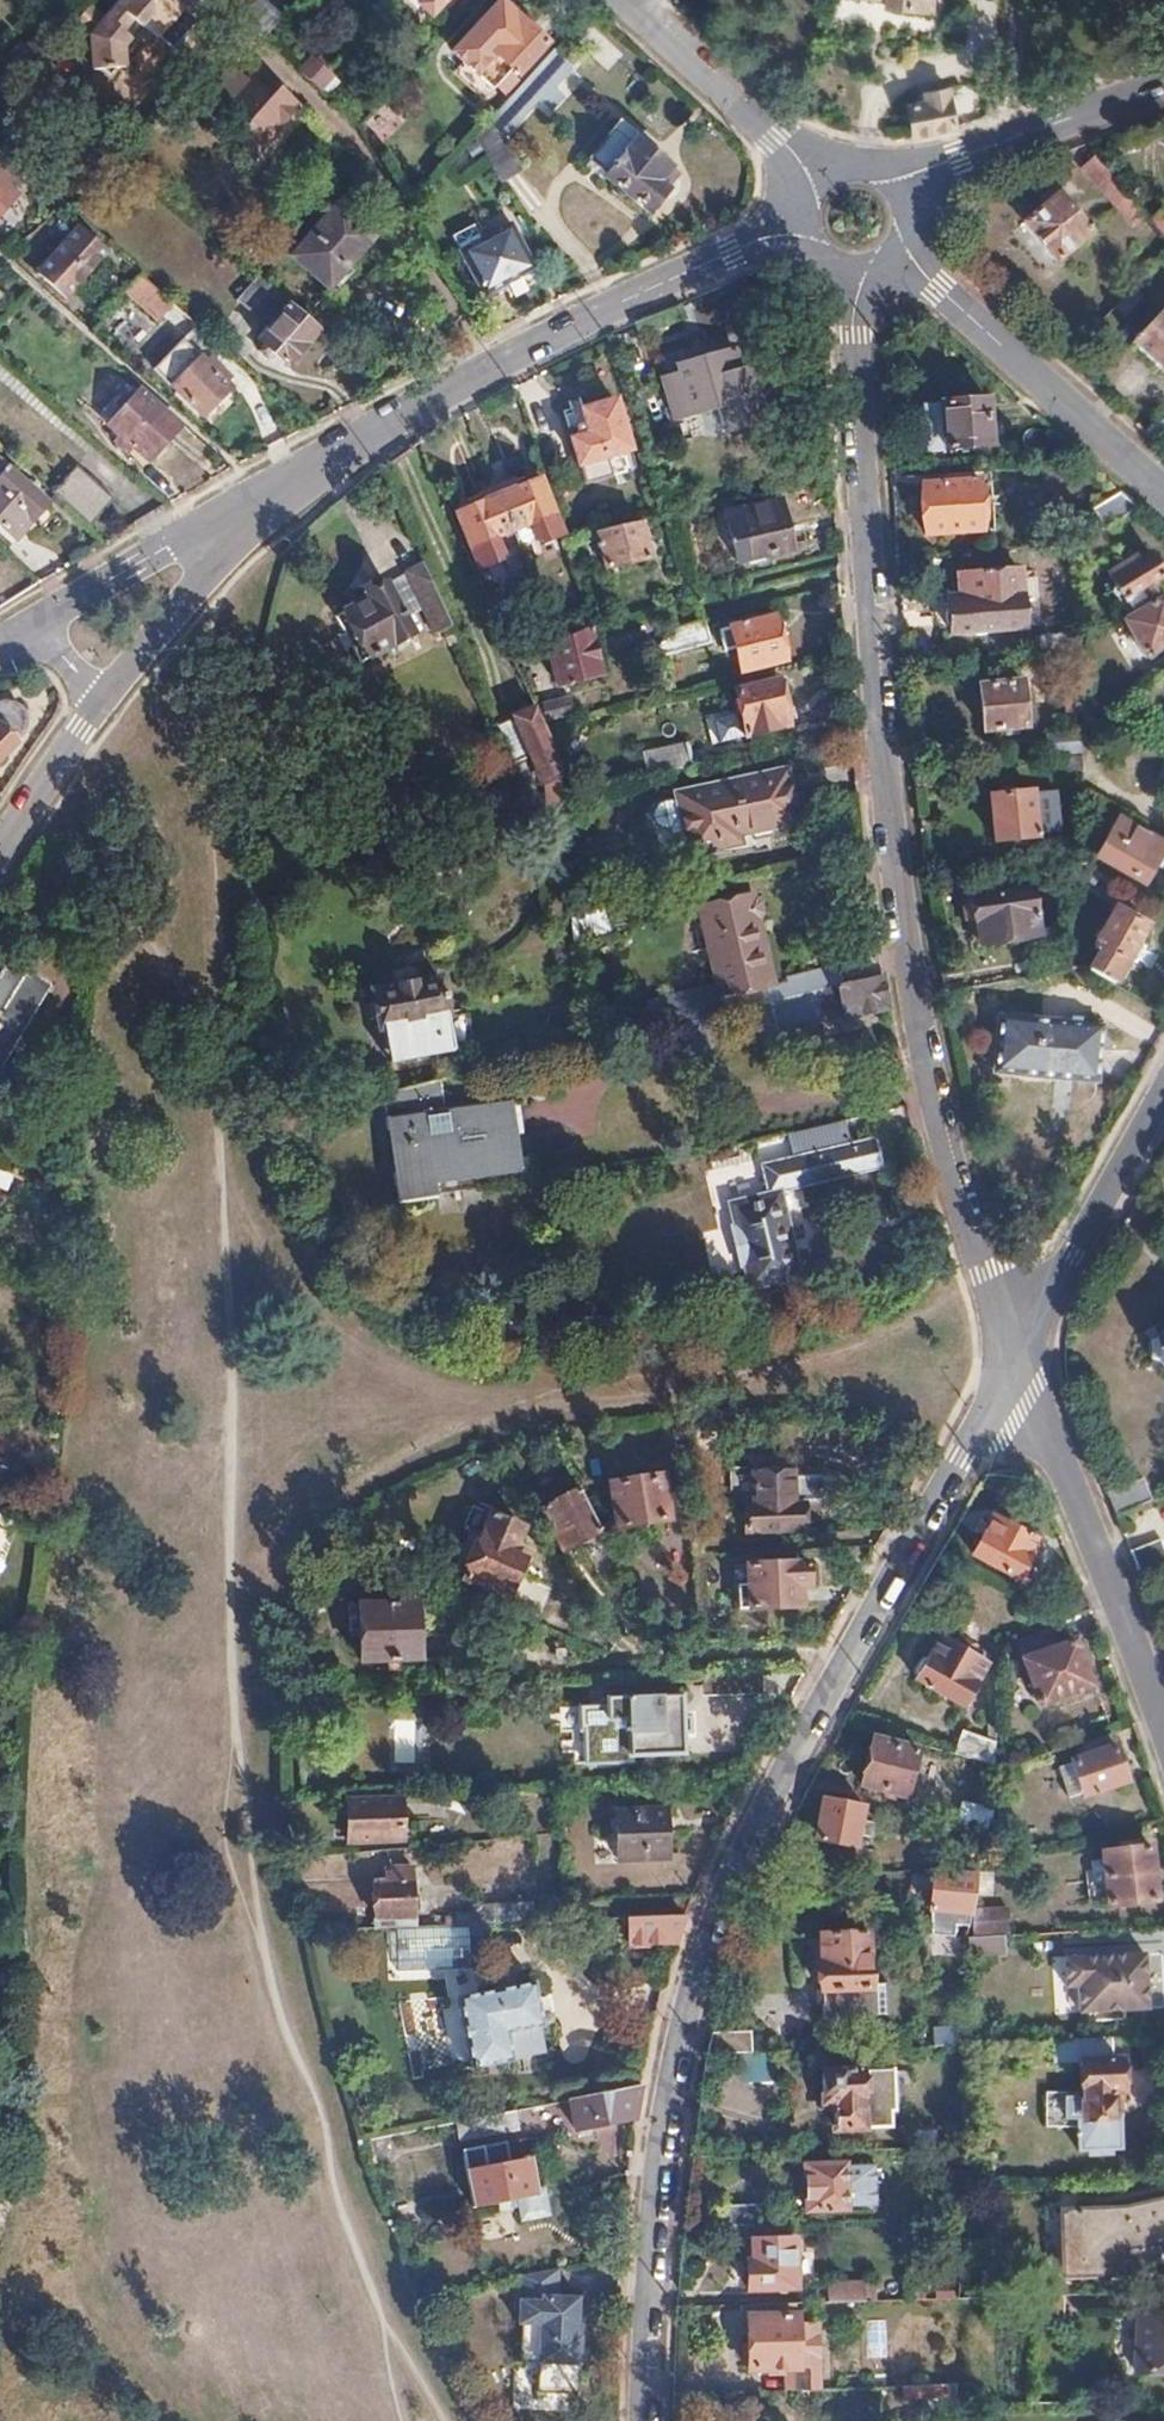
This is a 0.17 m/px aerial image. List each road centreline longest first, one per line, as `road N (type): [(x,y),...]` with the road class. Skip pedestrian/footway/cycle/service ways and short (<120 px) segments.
road 1 (residential): [(844,284),(875,762),(923,1056),(1015,1353)]
road 2 (residential): [(841,1666),(750,1834),(674,2060),(652,2217),(642,2420)]
road 3 (residential): [(784,230),(480,366),(286,481)]
road 4 (residential): [(1015,1353),(1163,1730)]
road 5 (residential): [(1015,1353),(841,1666)]
road 6 (residential): [(908,254),(1163,489)]
road 7 (residential): [(286,481),(23,635)]
road 8 (residential): [(1163,1087),(1015,1353)]
road 9 (residential): [(286,481),(188,585),(92,708)]
road 10 (residential): [(1163,81),(908,177)]
road 11 (residential): [(627,0),(805,164)]
road 12 (residential): [(641,1657),(814,1654),(841,1666)]
road 13 (residential): [(92,708),(0,849)]

